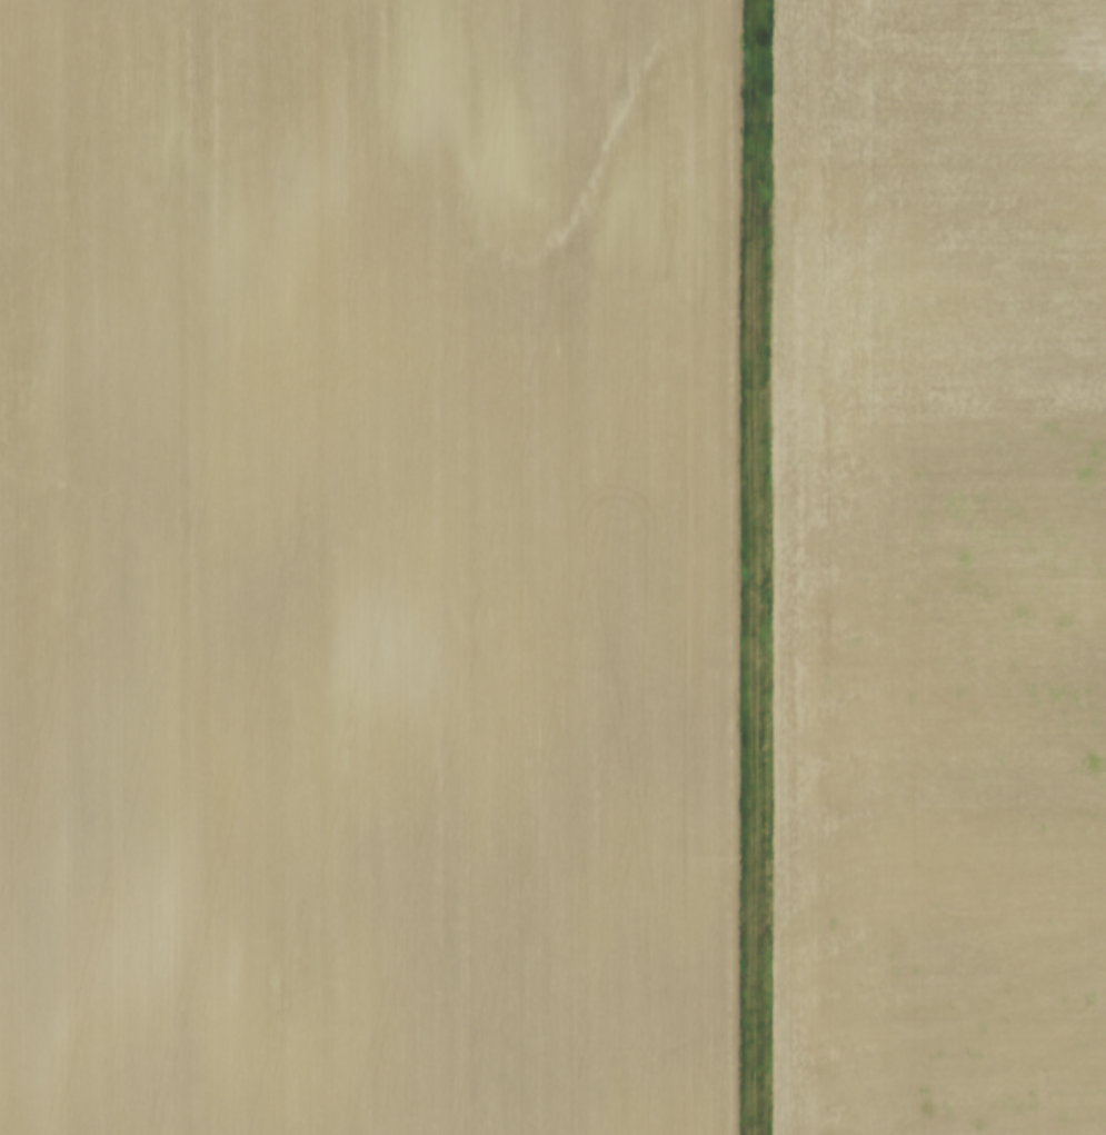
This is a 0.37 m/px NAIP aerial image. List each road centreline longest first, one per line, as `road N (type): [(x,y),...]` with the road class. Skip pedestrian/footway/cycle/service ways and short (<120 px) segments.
road 1 (track): [(742,0),(751,1134)]

